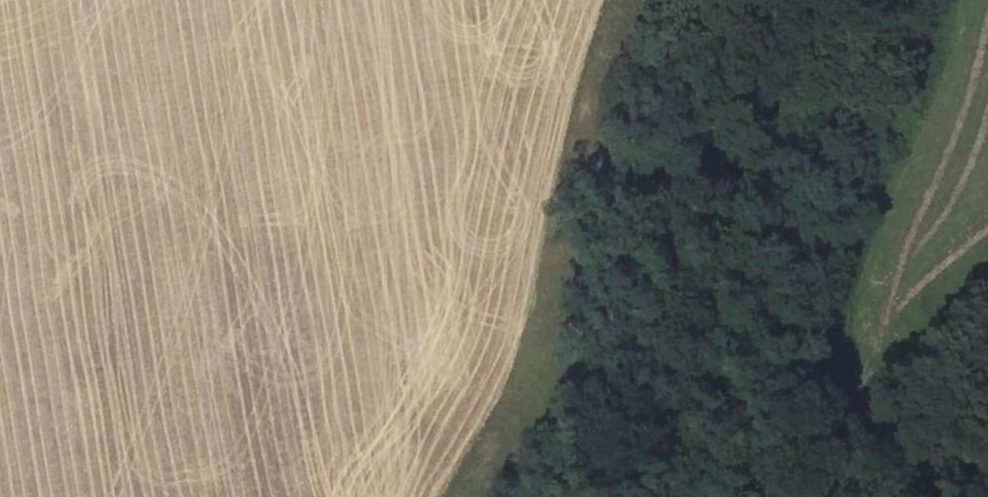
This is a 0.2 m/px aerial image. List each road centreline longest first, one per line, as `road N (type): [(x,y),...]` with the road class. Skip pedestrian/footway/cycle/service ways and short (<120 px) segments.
road 1 (track): [(987,316),(862,427),(832,496)]

